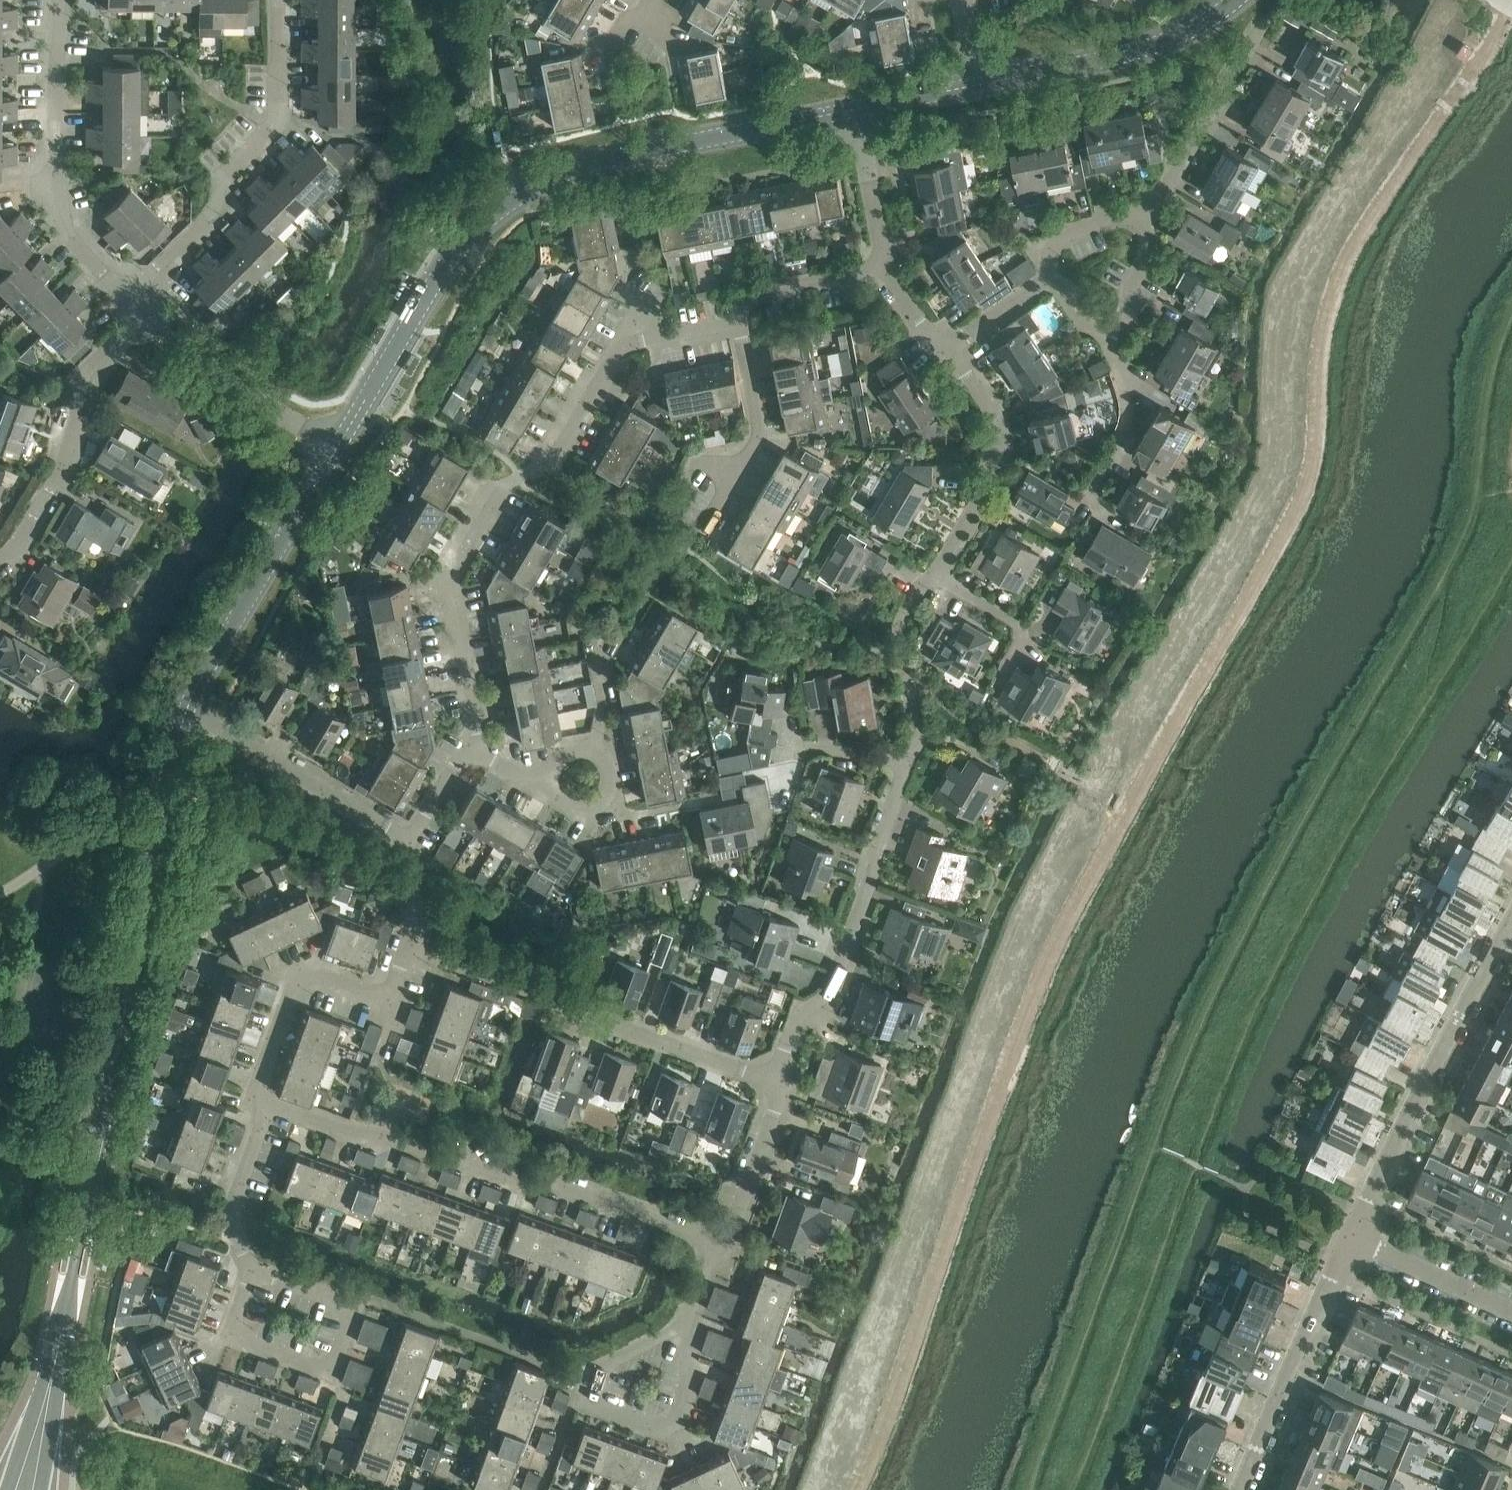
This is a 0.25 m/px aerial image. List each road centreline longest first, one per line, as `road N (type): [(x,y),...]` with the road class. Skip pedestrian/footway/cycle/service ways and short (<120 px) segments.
road 1 (tertiary): [(334,453),(462,246),(522,193),(605,158),(860,108)]
road 2 (residential): [(478,752),(446,578),(498,494),(555,456),(621,348),(737,322)]
road 3 (residential): [(714,1242),(545,1178),(504,1179),(256,1100)]
road 4 (residential): [(773,1080),(579,1014),(555,996),(409,944)]
road 5 (residential): [(913,732),(834,987),(802,1015),(773,1080)]
road 6 (residential): [(1354,1240),(1419,1090),(1511,919)]
road 7 (residential): [(131,292),(212,212),(240,159),(277,117),(278,0)]
road 8 (residential): [(944,351),(1002,437),(997,472),(941,583),(922,584),(901,627)]
road 9 (residential): [(131,292),(99,269),(62,223),(58,0)]
road 10 (tertiary): [(187,709),(334,453)]
road 11 (residential): [(138,313),(88,373),(67,457),(14,548),(0,557)]
road 12 (residential): [(252,1274),(353,1308),(332,1374),(229,1336)]
road 13 (residential): [(256,1100),(301,971),(389,997),(409,944)]
road 14 (tertiary): [(977,85),(1135,52),(1237,0)]
road 15 (residential): [(682,1326),(601,1369),(596,1397),(605,1412),(663,1429),(683,1406),(688,1360)]
road 16 (residential): [(1241,1489),(1354,1240)]
road 17 (residential): [(410,840),(187,709)]
road 18 (residential): [(334,453),(138,313)]
road 19 (residential): [(1148,209),(1272,14)]
road 20 (residential): [(702,530),(761,434),(737,322)]
road 21 (residential): [(538,787),(570,751),(601,742),(615,809),(571,815)]
road 22 (residential): [(252,1274),(231,1220),(256,1100)]
road 23 (residential): [(714,1242),(736,1225),(775,1111),(773,1080)]
road 24 (residential): [(1511,1309),(1354,1240)]
road 25 (residential): [(737,322),(755,300),(884,265)]
road 26 (residential): [(860,108),(884,265)]
road 27 (residential): [(1114,352),(1150,235),(1148,209)]
road 28 (residential): [(1104,477),(1145,392),(1139,369),(1114,352)]
road 29 (residential): [(944,351),(1057,273)]
road 30 (residential): [(1057,273),(1048,245),(1148,209)]
road 31 (residential): [(550,55),(603,45),(638,24),(652,0)]

